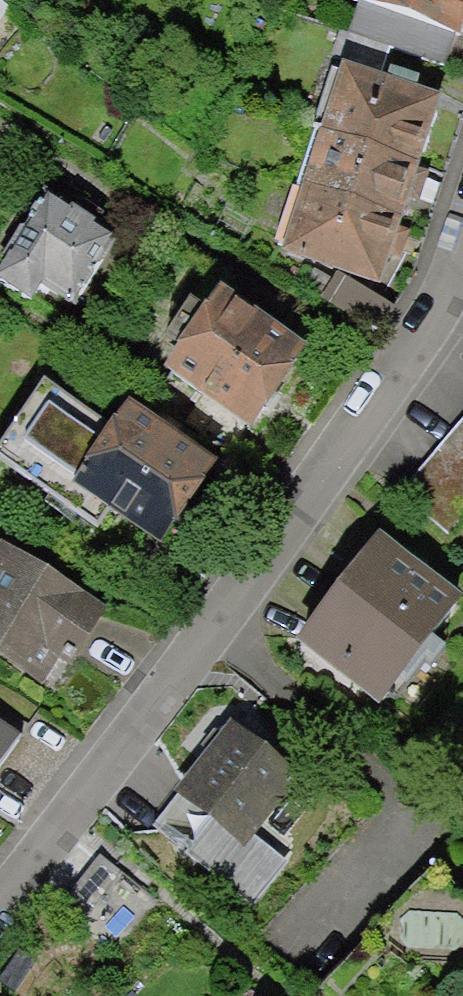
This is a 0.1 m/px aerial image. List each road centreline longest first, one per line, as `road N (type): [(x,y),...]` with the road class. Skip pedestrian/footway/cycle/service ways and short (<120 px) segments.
road 1 (residential): [(0,903),(250,594),(403,366),(462,230)]

